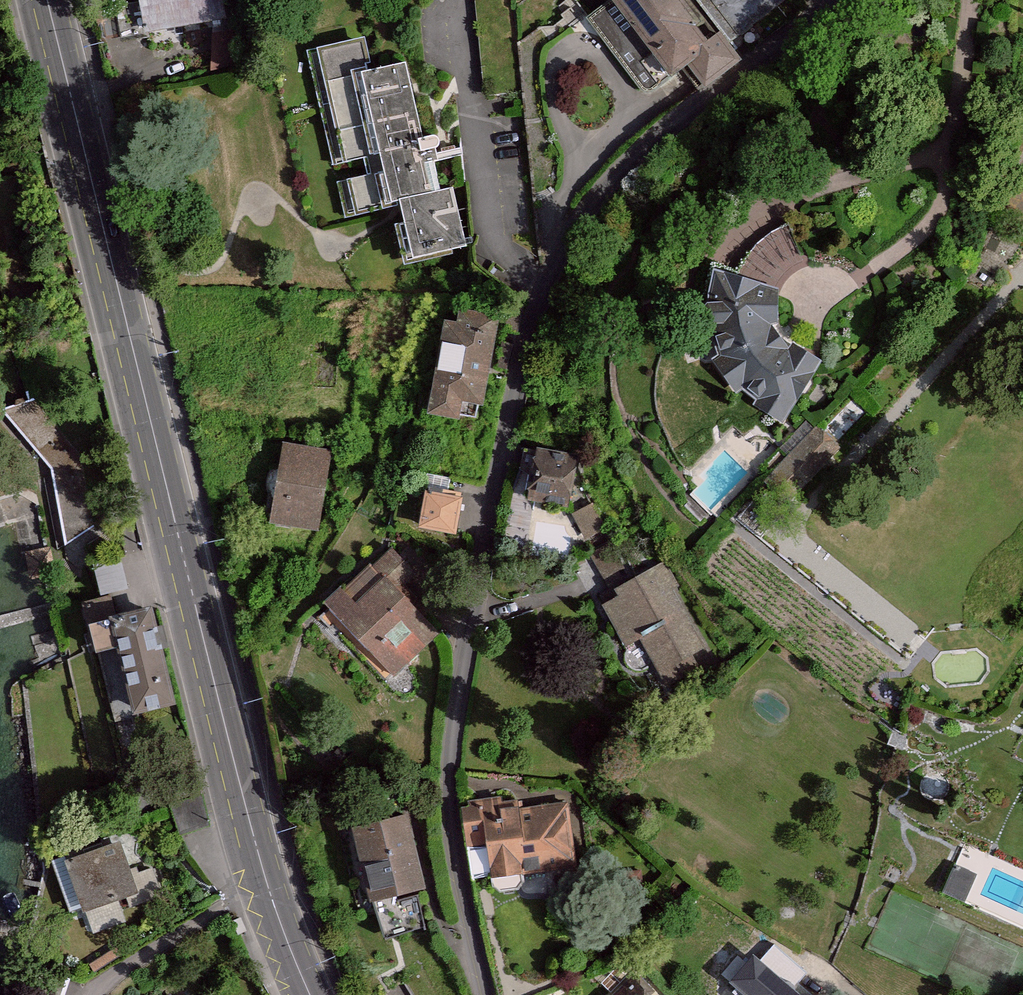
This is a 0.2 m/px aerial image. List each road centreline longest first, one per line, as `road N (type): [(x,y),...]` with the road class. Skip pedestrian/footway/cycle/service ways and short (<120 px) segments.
road 1 (residential): [(488,994),(450,835),(449,758),(502,466),(542,302),(592,206),(668,128),(835,0)]
road 2 (primary): [(46,0),(245,805),(310,994)]

